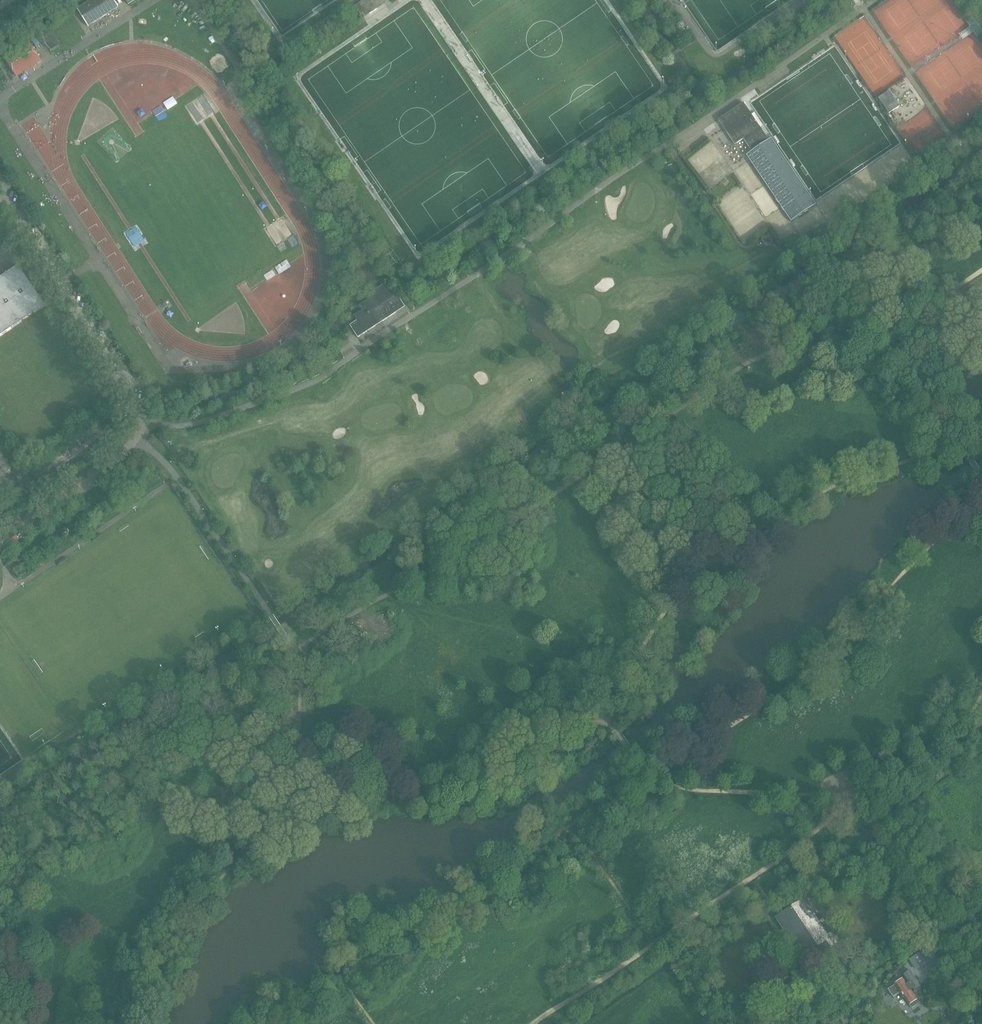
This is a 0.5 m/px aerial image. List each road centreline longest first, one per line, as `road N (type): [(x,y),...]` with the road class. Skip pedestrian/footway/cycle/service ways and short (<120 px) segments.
road 1 (unclassified): [(133,440),(138,413),(124,385),(0,193)]
road 2 (unclassified): [(0,544),(133,440)]

